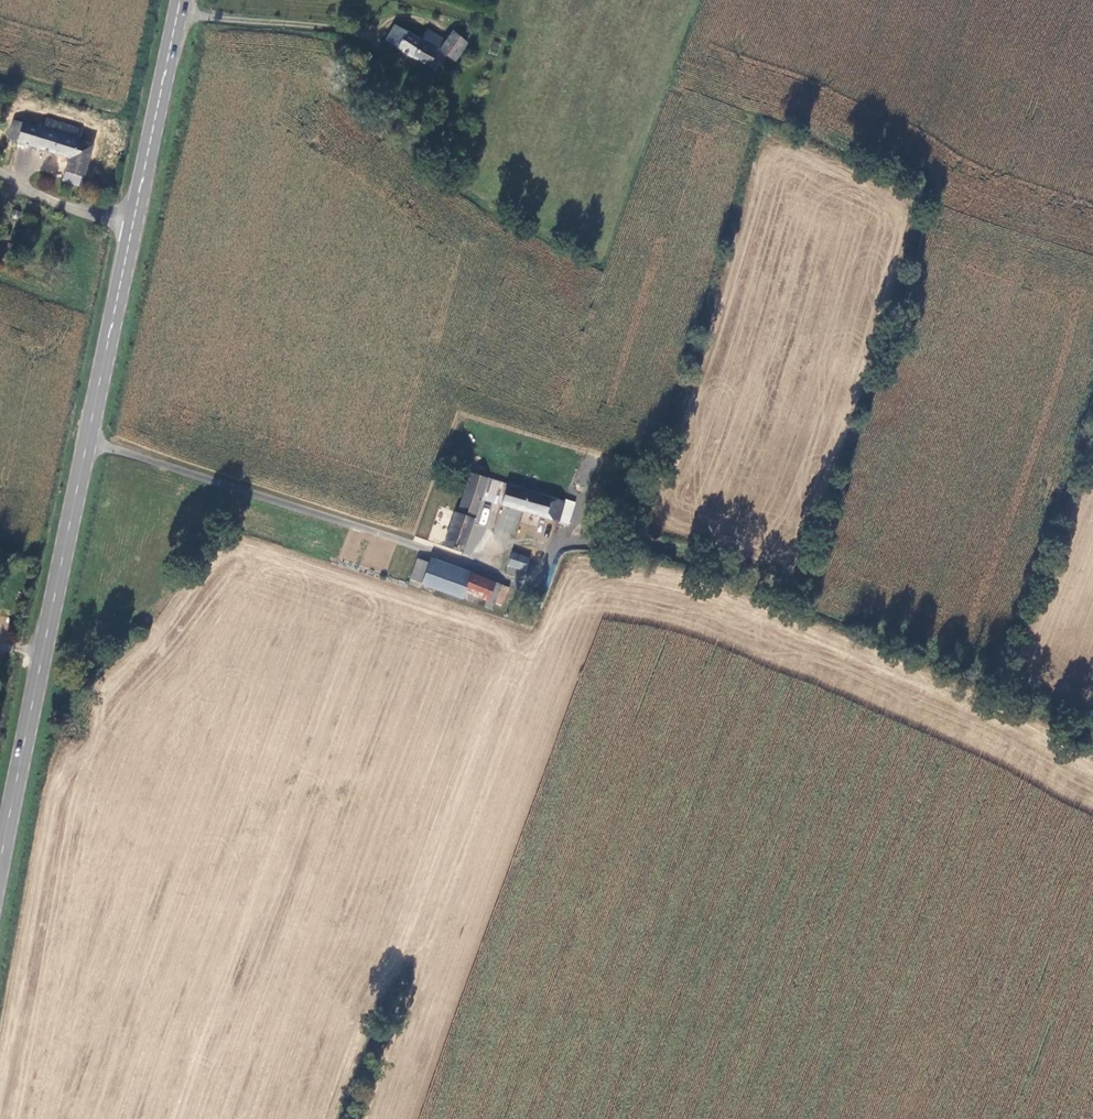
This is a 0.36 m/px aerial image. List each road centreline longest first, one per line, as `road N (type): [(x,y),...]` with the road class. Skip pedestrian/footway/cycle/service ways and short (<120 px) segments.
road 1 (secondary): [(132,226),(0,860)]
road 2 (secondary): [(178,0),(132,226)]
road 3 (unclassified): [(132,226),(51,201),(0,172)]

